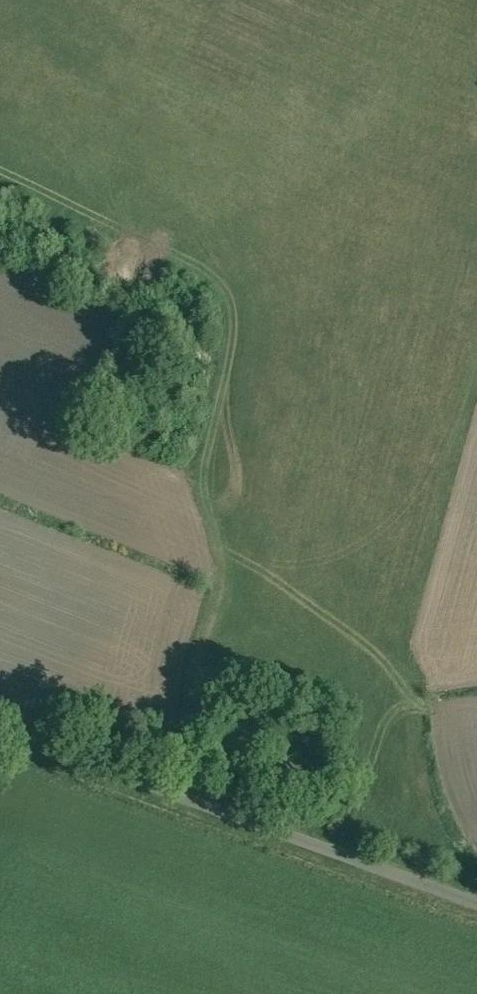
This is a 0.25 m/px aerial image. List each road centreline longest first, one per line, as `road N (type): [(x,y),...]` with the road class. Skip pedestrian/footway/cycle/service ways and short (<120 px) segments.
road 1 (unclassified): [(476,904),(0,732)]

